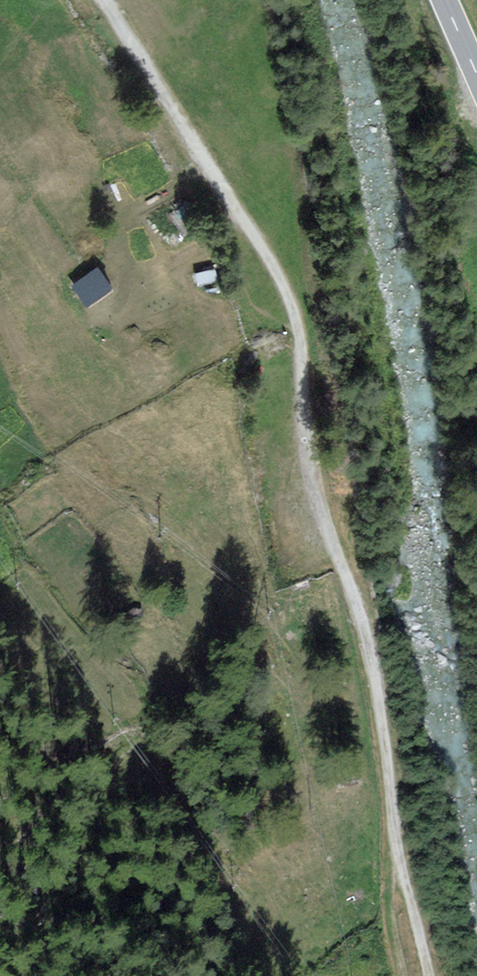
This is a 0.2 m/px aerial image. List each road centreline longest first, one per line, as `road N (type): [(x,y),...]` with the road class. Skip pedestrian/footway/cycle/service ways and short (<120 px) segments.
road 1 (track): [(397,853),(365,634),(309,475),(298,327),(280,276)]
road 2 (track): [(280,276),(159,87),(92,0)]
road 3 (track): [(223,0),(280,276)]
road 4 (track): [(426,975),(397,853)]
road 5 (track): [(404,975),(389,892),(397,853)]

